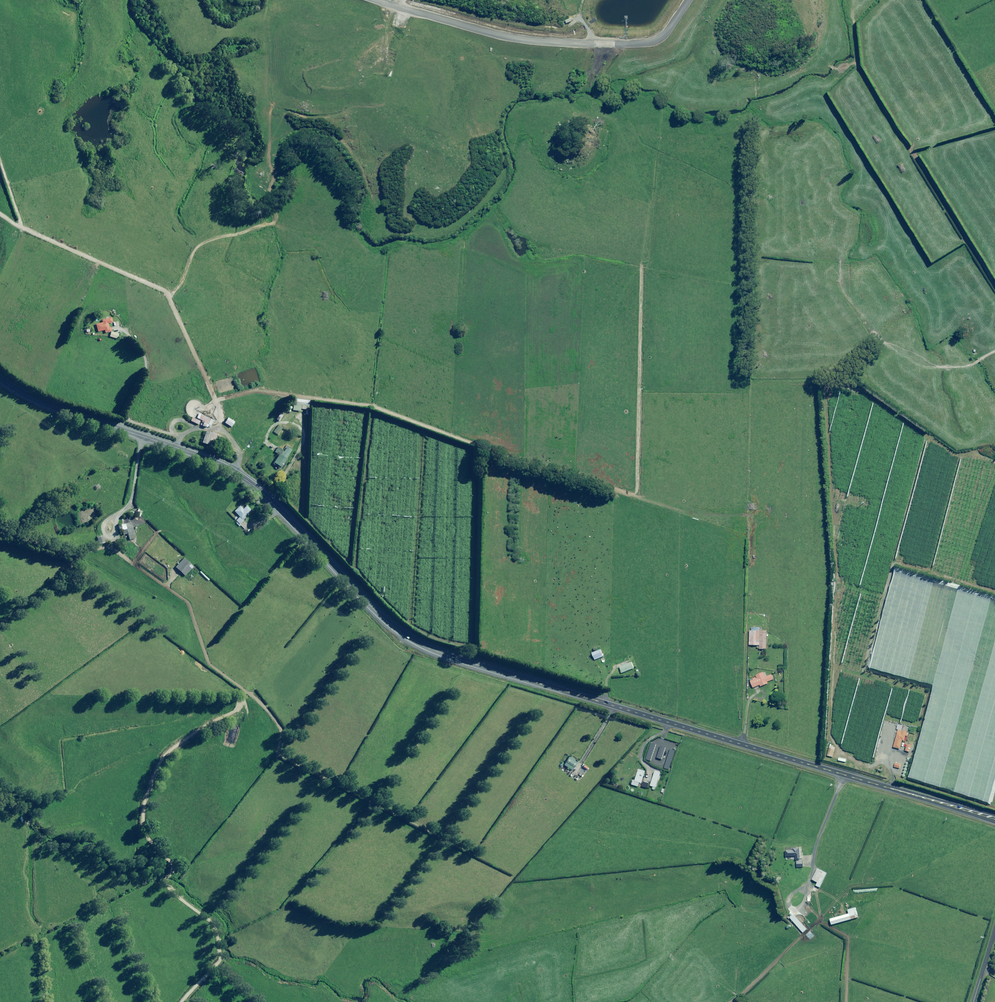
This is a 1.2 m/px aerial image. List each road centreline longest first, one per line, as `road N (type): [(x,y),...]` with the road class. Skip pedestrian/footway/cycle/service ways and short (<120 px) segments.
road 1 (secondary): [(994,819),(432,651),(396,631),(235,472),(34,400),(0,379)]
road 2 (track): [(641,266),(633,494),(372,407),(261,392),(217,401)]
road 3 (track): [(186,1001),(222,961),(211,921),(167,883),(174,863),(145,830),(143,814),(165,755),(237,710),(245,691),(209,664),(189,603),(120,554),(110,537)]
road 4 (track): [(690,0),(655,39),(616,44),(525,40),(377,0)]
road 5 (track): [(219,430),(217,401),(165,292),(0,214)]
road 6 (track): [(245,691),(279,727),(282,757),(471,853)]

